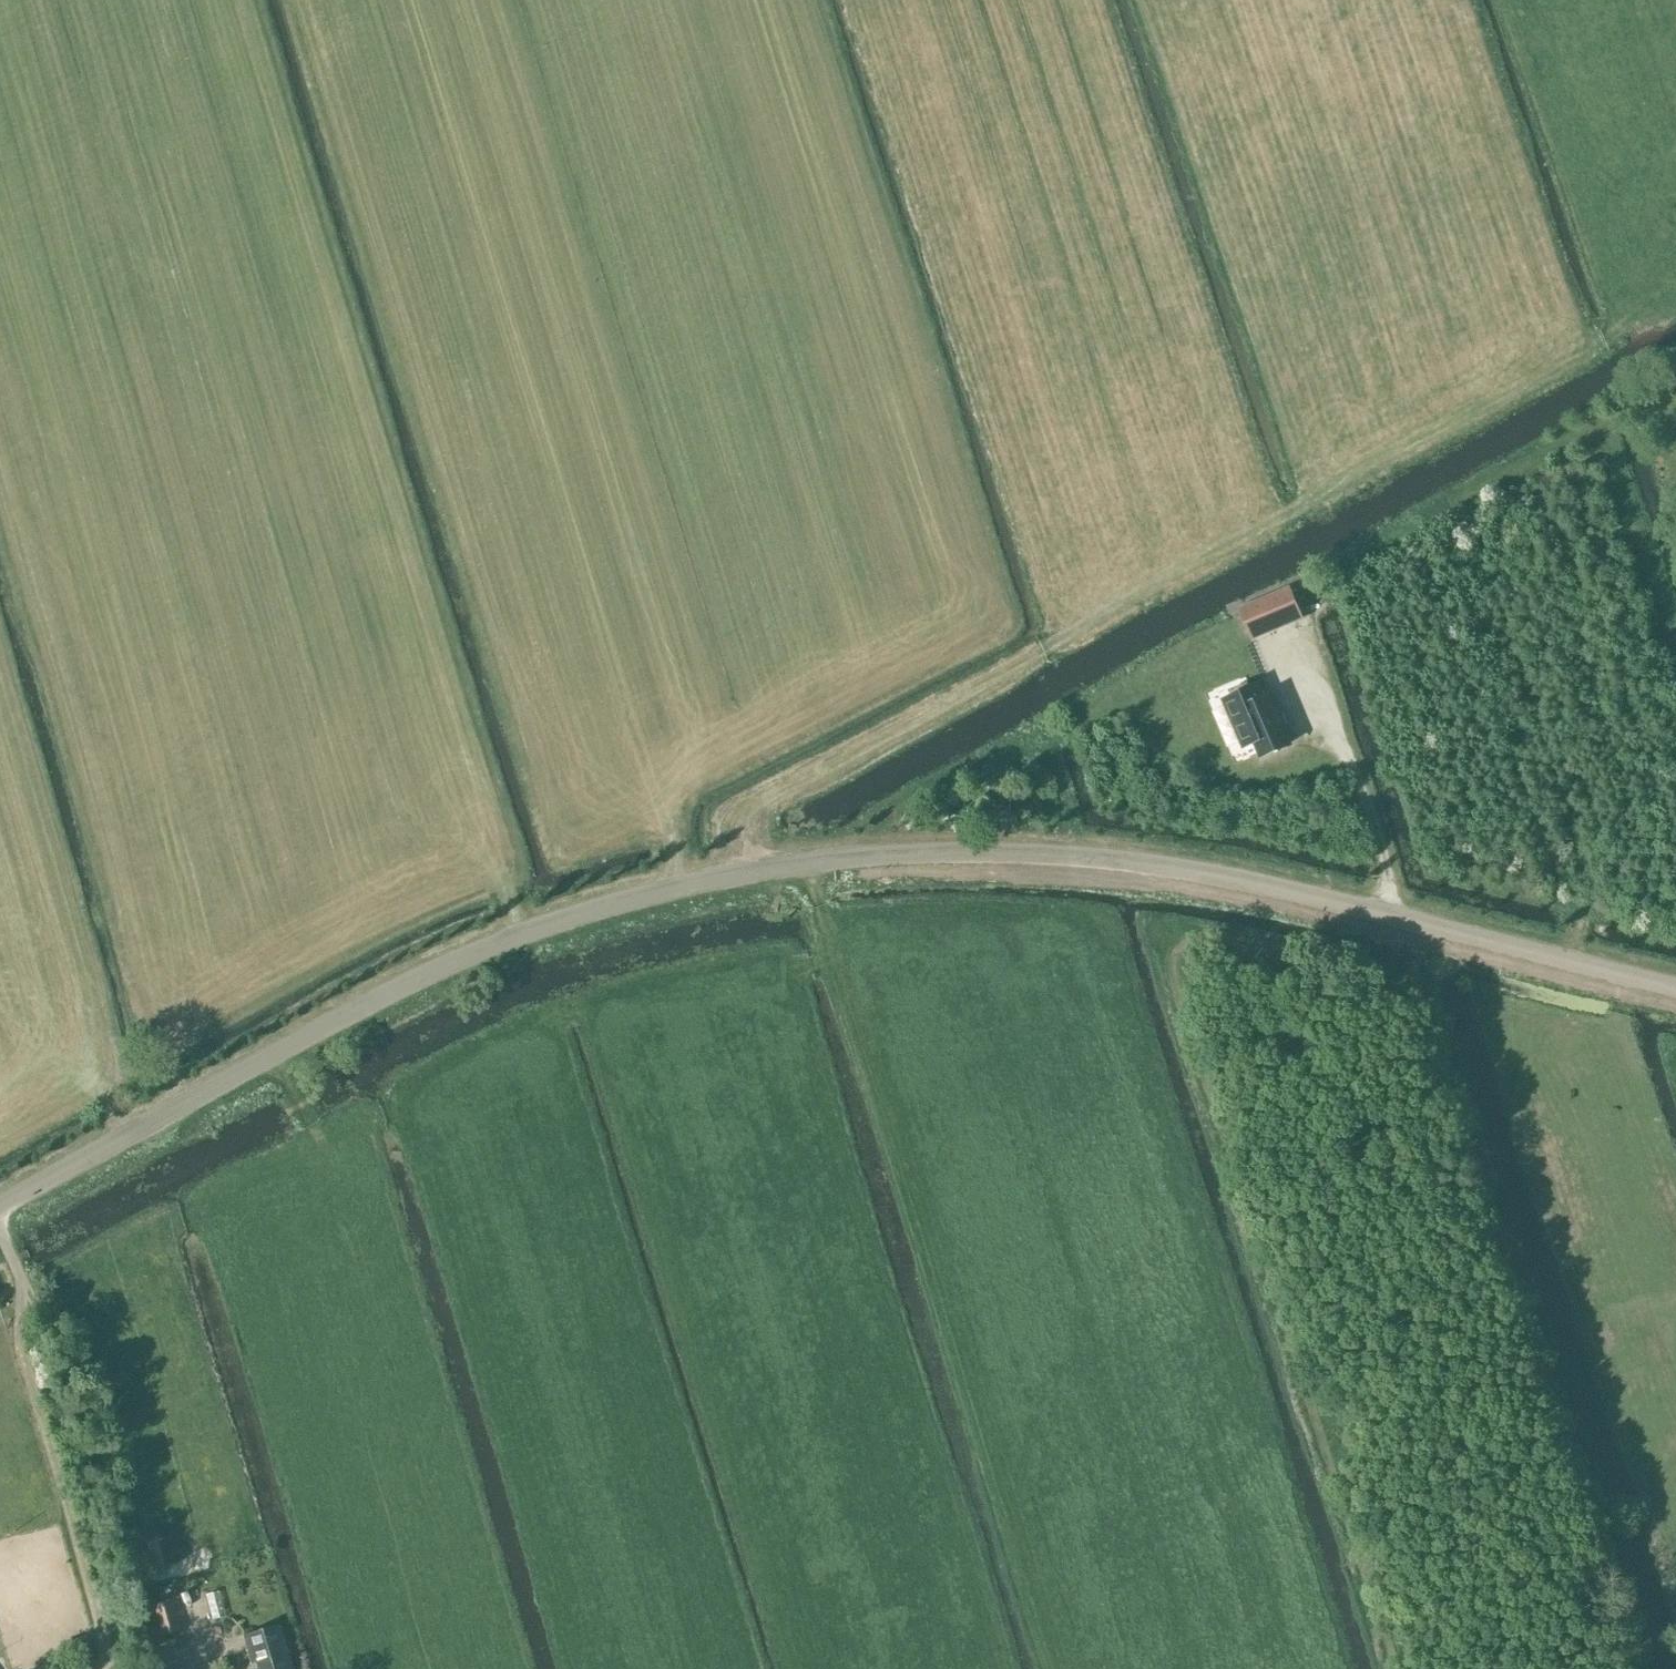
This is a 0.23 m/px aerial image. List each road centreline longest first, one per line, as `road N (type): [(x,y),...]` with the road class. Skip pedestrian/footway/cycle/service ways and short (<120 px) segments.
road 1 (unclassified): [(1675,989),(1127,860),(899,853),(774,866),(630,897),(418,974),(0,1208)]

